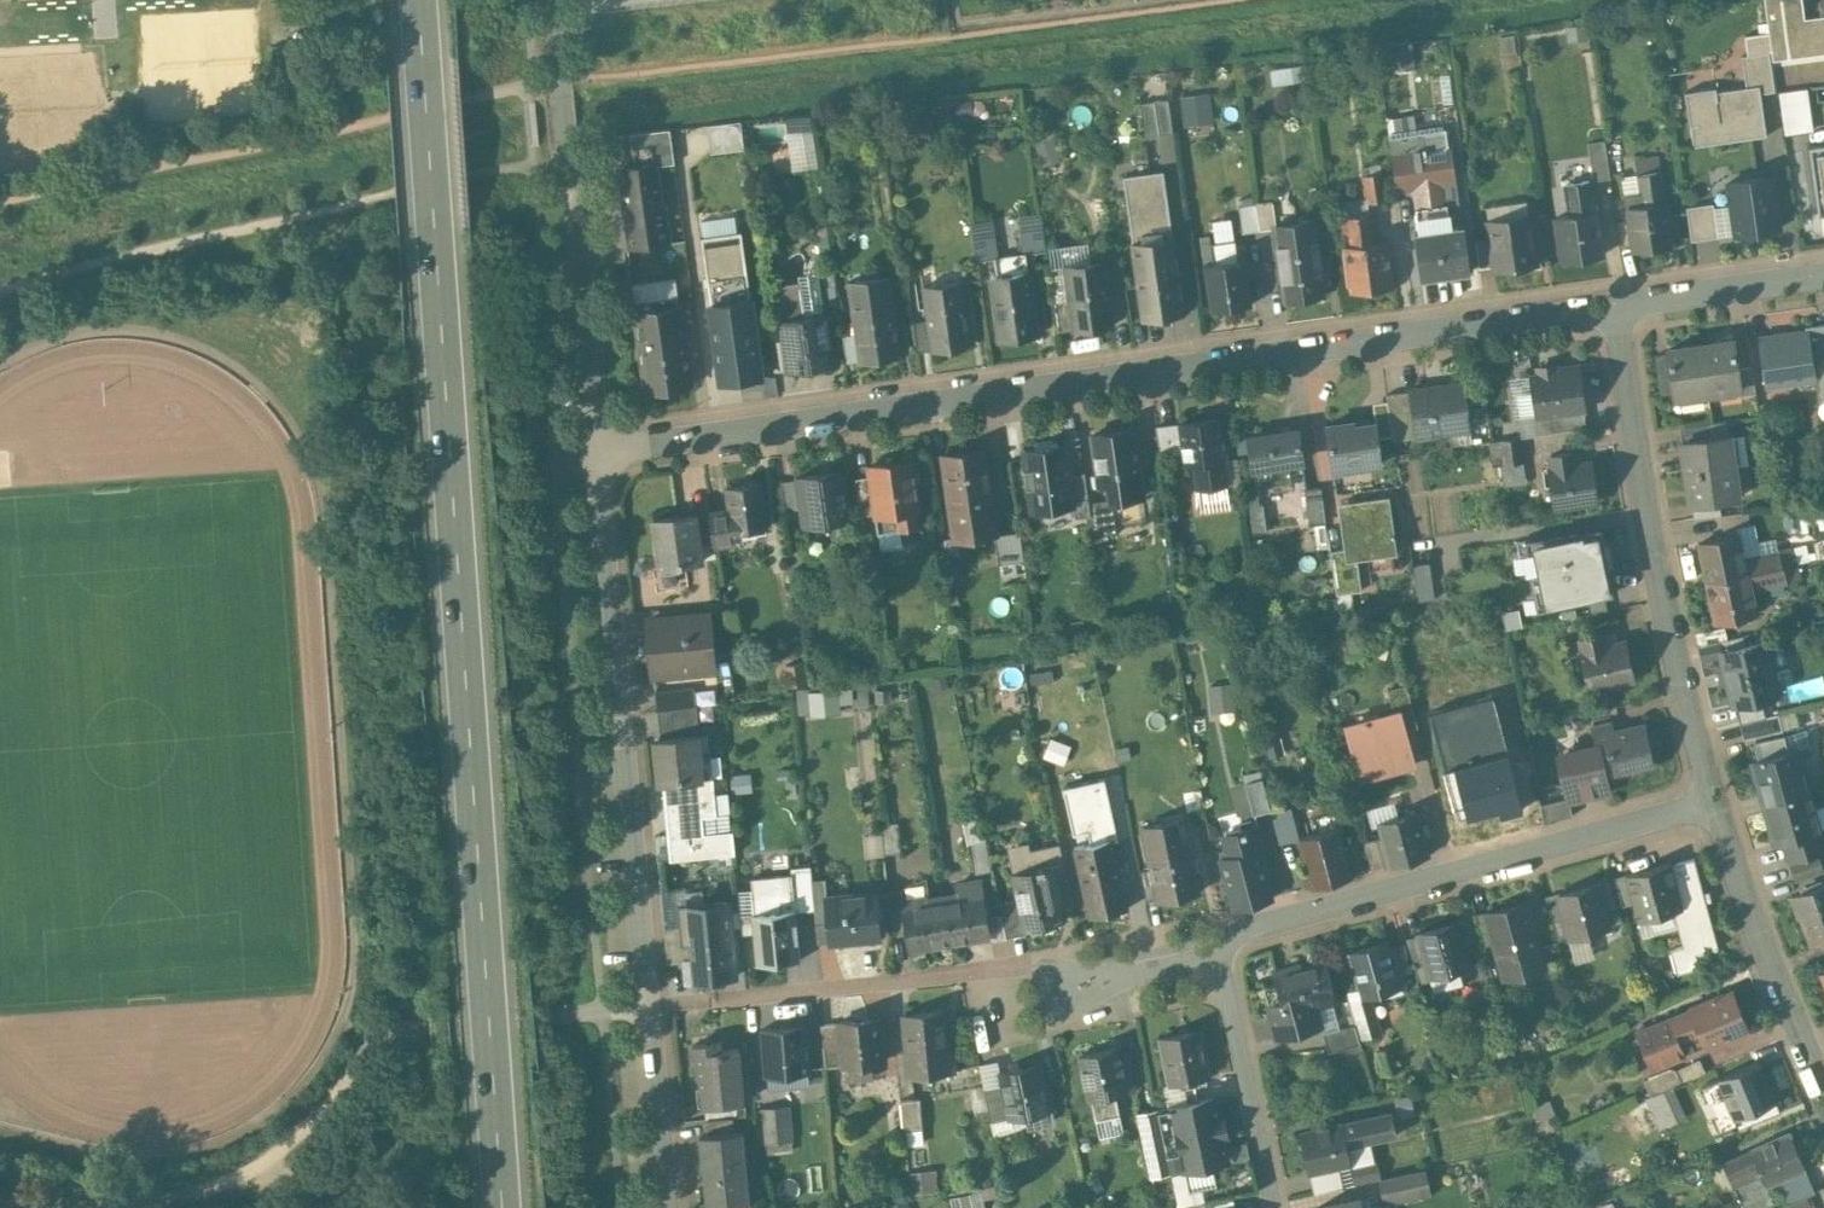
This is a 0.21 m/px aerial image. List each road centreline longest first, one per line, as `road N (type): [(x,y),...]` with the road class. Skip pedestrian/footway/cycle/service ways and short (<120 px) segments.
road 1 (primary): [(422,0),(504,1207)]
road 2 (residential): [(596,450),(1617,303)]
road 3 (residential): [(668,1207),(596,450)]
road 4 (residential): [(1716,796),(1260,925),(1220,947)]
road 5 (residential): [(1617,303),(1678,665),(1716,796)]
road 6 (residential): [(596,450),(553,0)]
road 7 (residential): [(1716,796),(1764,946),(1823,1088)]
road 8 (residential): [(1276,1207),(1220,947)]
road 9 (residential): [(1617,303),(1823,274)]
road 10 (residential): [(1220,947),(1076,975)]

